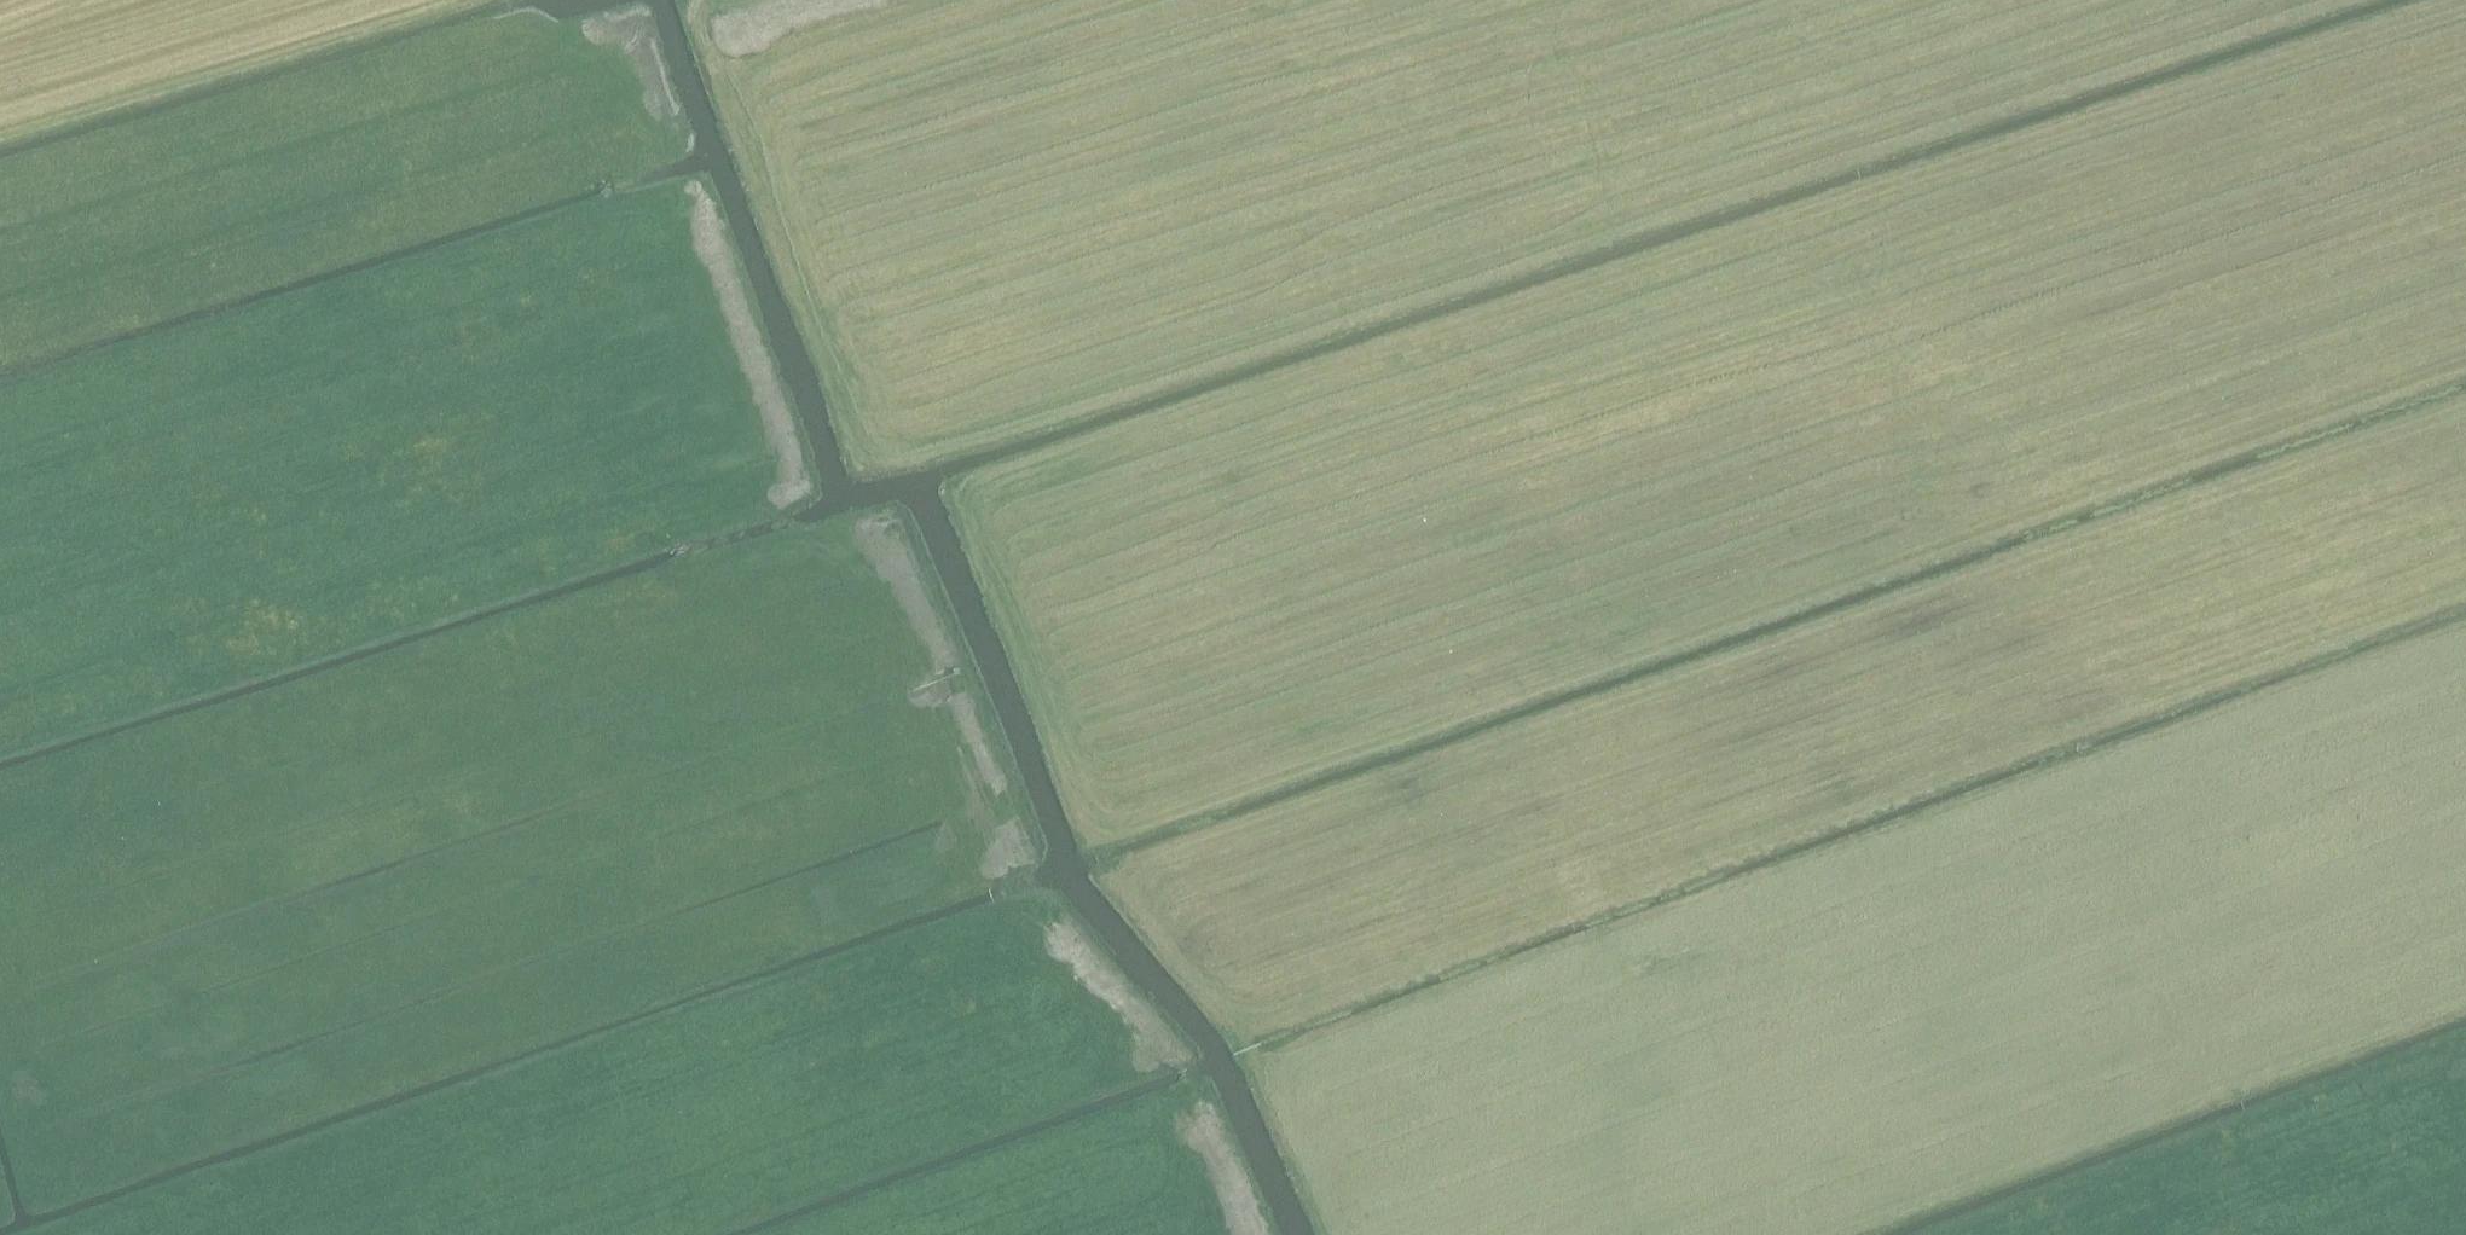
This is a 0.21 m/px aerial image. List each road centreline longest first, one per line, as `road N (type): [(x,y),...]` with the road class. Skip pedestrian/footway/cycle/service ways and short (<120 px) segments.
road 1 (track): [(0,138),(471,0)]

